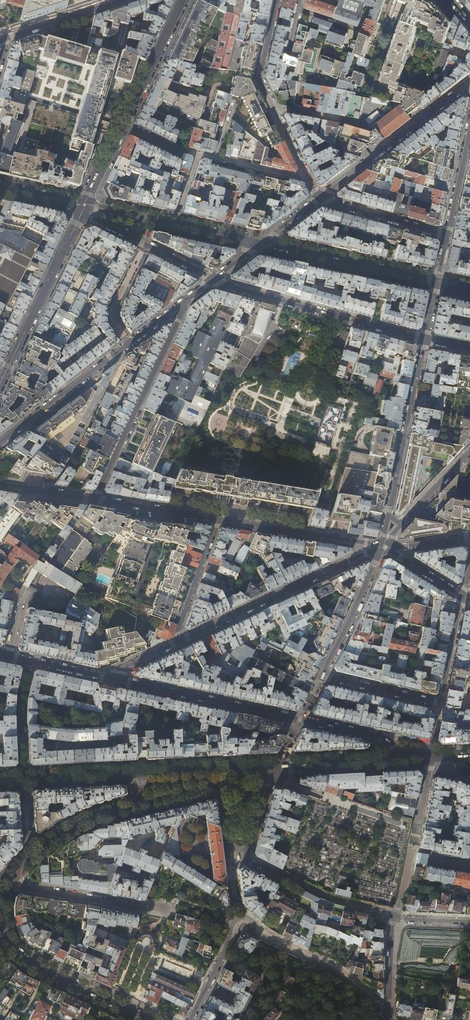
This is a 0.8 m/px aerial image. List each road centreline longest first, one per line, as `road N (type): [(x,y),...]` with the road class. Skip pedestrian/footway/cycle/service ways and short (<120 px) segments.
road 1 (residential): [(385,547),(322,676),(440,703),(463,597)]
road 2 (residential): [(106,677),(389,739),(393,758)]
road 3 (residential): [(389,1011),(339,970),(242,917),(191,1019)]
road 4 (residential): [(174,645),(385,547)]
road 5 (residential): [(213,280),(425,339)]
road 6 (residential): [(94,499),(182,305)]
road 7 (tertiary): [(0,386),(85,205)]
road 8 (residential): [(0,919),(25,958),(150,1019)]
road 9 (secondary): [(259,243),(437,282)]
road 10 (residential): [(425,339),(388,514)]
road 11 (residential): [(385,547),(218,520)]
road 12 (residential): [(143,803),(53,835),(5,884)]
road 13 (residential): [(5,884),(166,908)]
road 14 (residential): [(0,442),(128,344)]
road 15 (residential): [(85,205),(92,219),(213,280)]
road 16 (residential): [(143,803),(213,790),(223,802),(230,845),(247,848)]
road 17 (residential): [(184,0),(124,125)]
road 18 (tertiary): [(275,765),(142,772)]
road 19 (residential): [(218,520),(174,645)]
road 20 (residential): [(445,237),(320,198)]
road 21 (residential): [(218,520),(94,499)]

